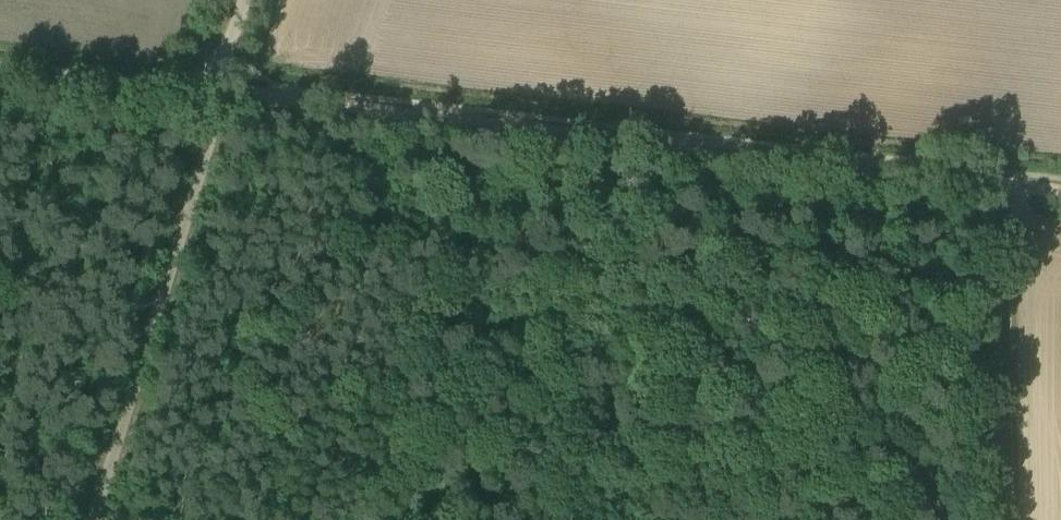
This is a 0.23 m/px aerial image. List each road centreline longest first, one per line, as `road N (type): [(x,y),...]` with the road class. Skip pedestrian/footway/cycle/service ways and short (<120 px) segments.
road 1 (track): [(1060,192),(215,92),(214,122),(92,519)]
road 2 (track): [(1010,519),(1008,186)]
road 3 (unclassified): [(215,92),(0,71)]

